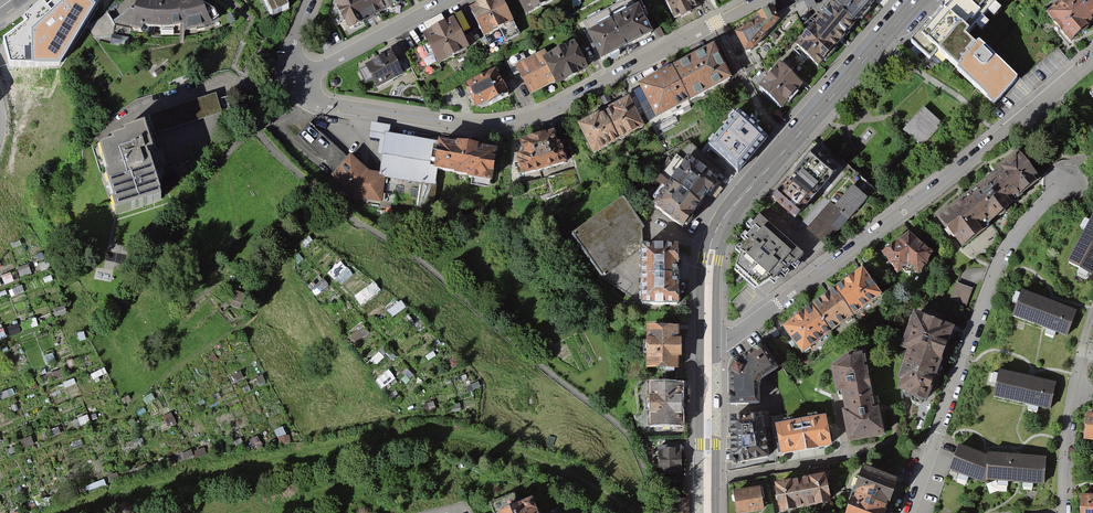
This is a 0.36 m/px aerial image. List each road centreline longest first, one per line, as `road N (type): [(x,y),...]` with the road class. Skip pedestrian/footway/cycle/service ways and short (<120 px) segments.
road 1 (residential): [(762,0),(515,125),(466,129),(330,107),(295,83)]
road 2 (residential): [(708,346),(723,346),(769,313),(1092,62)]
road 3 (secondary): [(917,0),(720,230),(710,264),(708,346)]
road 4 (residential): [(909,512),(1003,256),(1040,206),(1068,184)]
road 5 (residential): [(1061,512),(1068,413),(1092,311)]
road 6 (residential): [(295,83),(451,0)]
road 7 (secondary): [(708,346),(709,512)]

